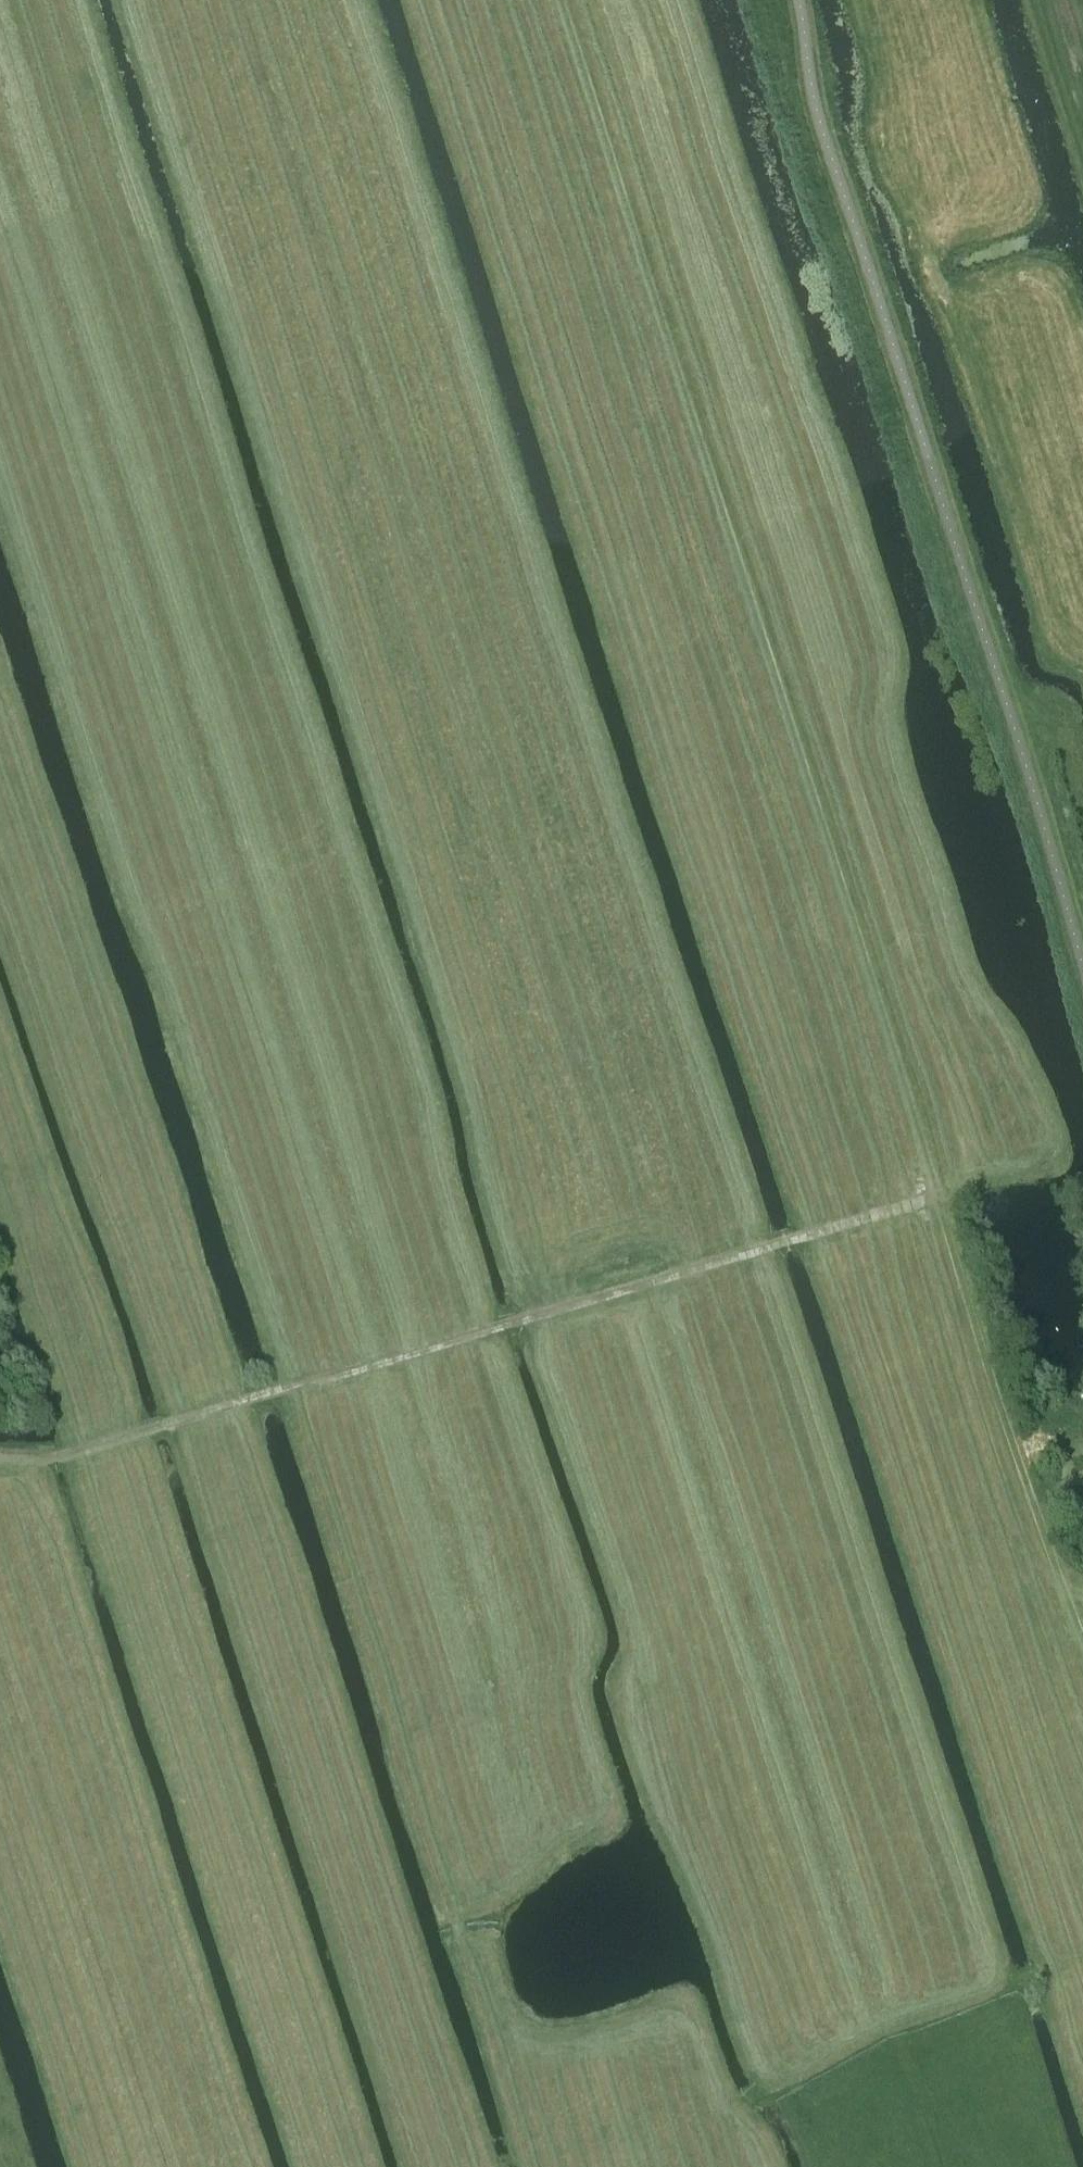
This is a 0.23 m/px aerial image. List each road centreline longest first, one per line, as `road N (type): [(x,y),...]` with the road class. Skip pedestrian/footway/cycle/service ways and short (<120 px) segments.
road 1 (track): [(1082,1649),(935,1205),(558,0)]
road 2 (track): [(0,1458),(50,1460),(935,1205)]

